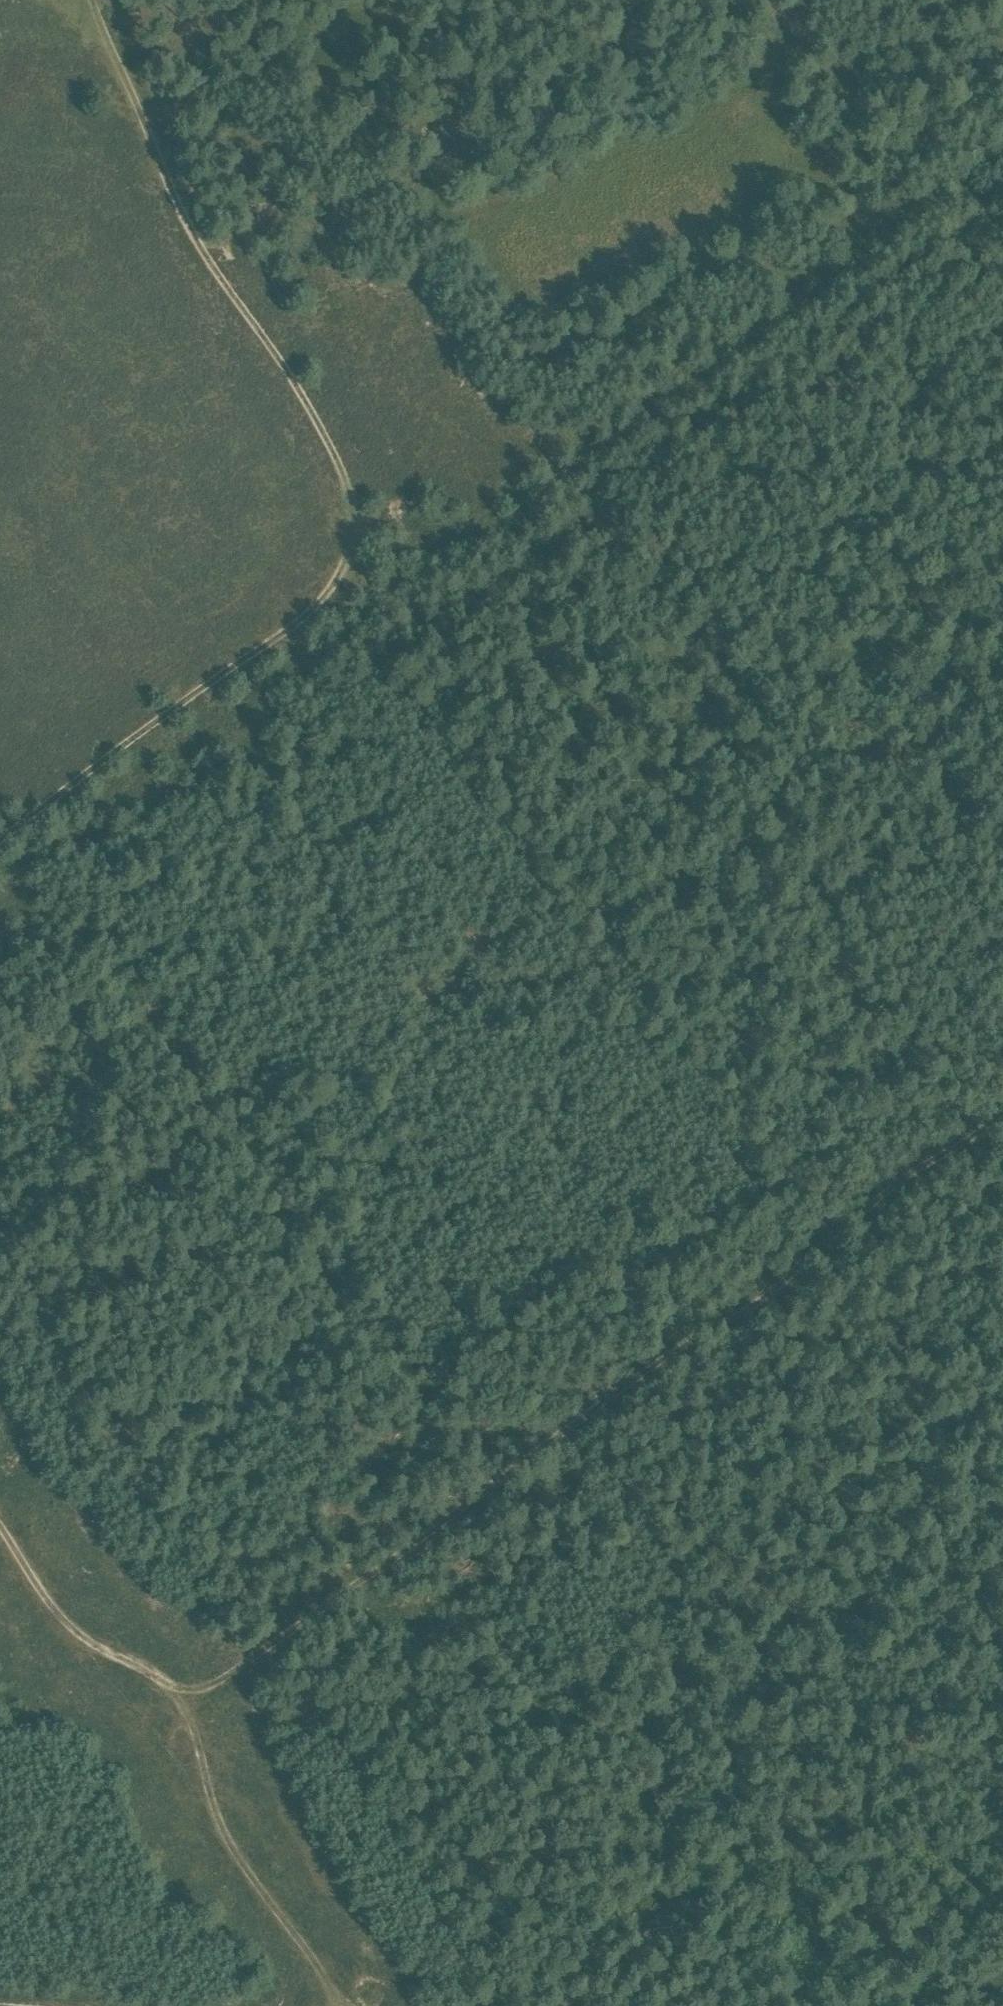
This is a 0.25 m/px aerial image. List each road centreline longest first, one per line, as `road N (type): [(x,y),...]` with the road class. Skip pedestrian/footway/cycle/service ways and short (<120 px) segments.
road 1 (track): [(93,0),(186,223),(296,386),(345,477),(352,534),(349,558),(318,603),(0,839)]
road 2 (track): [(181,1698),(219,1680),(632,1379),(768,1294),(911,1171),(1002,1111)]
road 3 (track): [(339,2005),(221,1831),(181,1698),(154,1674),(82,1637),(0,1526)]
road 4 (track): [(201,248),(409,186),(442,189),(480,231)]

